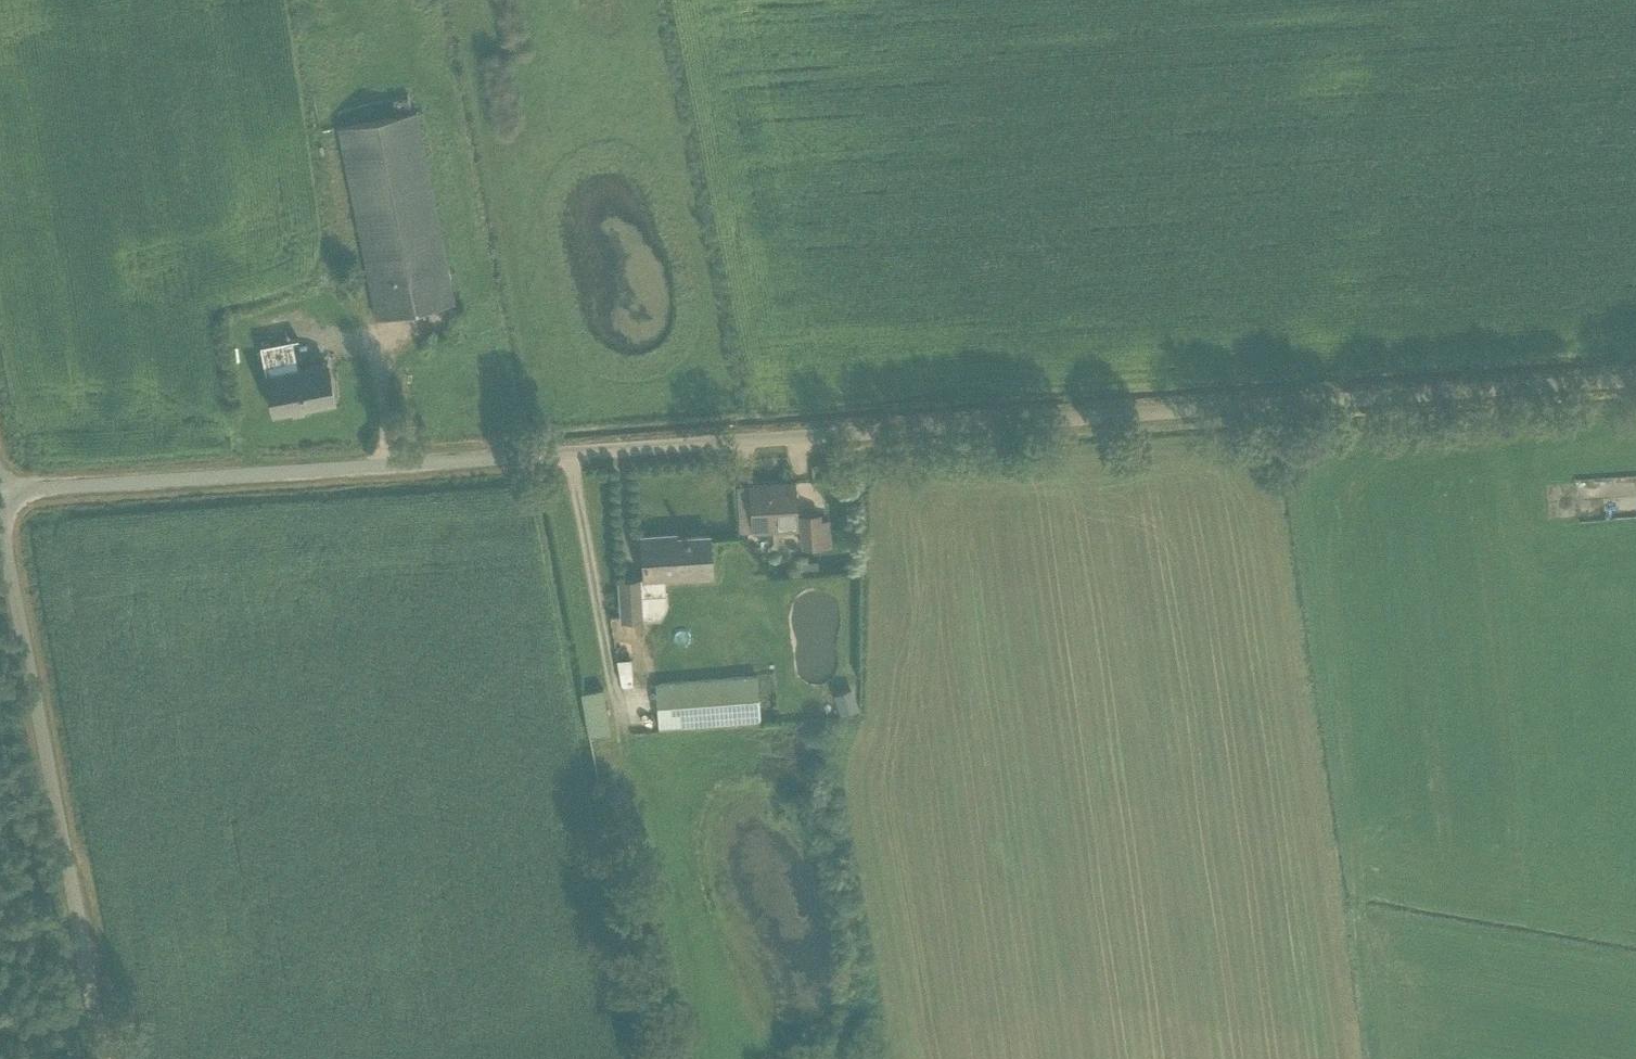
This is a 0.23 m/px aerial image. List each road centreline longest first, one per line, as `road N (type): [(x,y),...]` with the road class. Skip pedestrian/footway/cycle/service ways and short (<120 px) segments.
road 1 (unclassified): [(5,492),(1635,381)]
road 2 (unclassified): [(0,1036),(82,1028),(5,492)]
road 3 (track): [(681,1058),(570,454)]

